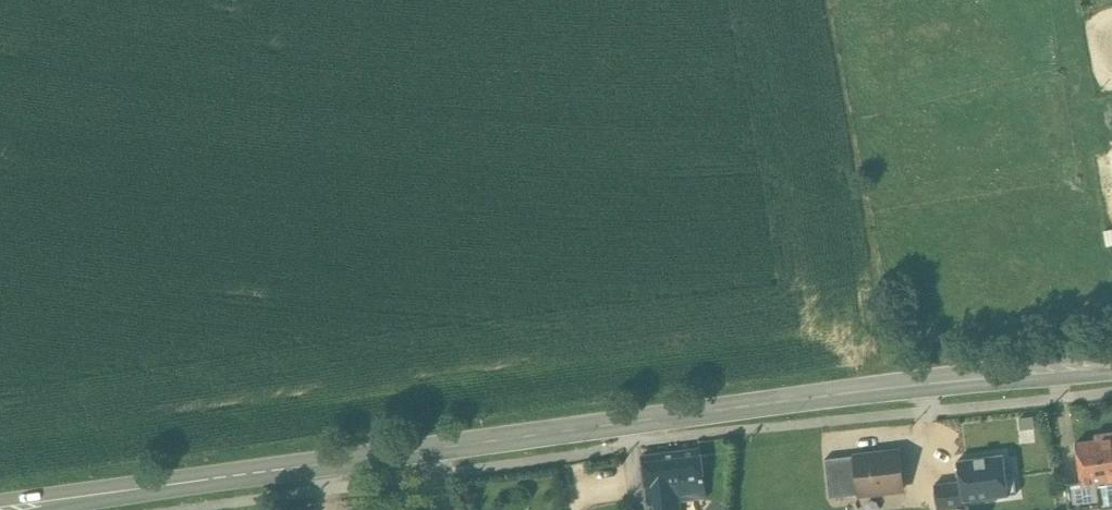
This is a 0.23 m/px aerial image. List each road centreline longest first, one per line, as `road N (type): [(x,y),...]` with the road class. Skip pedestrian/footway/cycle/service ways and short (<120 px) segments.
road 1 (secondary): [(24,509),(435,448),(1111,363)]

